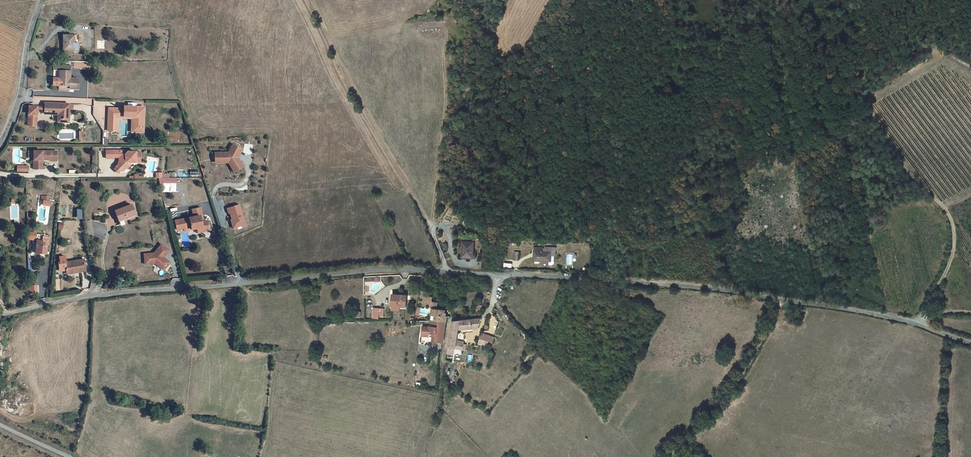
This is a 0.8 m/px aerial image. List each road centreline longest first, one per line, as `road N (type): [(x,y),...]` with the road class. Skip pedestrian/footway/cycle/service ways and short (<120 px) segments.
road 1 (unclassified): [(0,310),(100,291),(403,269),(710,288),(914,322),(970,343)]
road 2 (track): [(856,0),(864,107),(908,173),(953,221),(951,259),(923,316)]
road 3 (track): [(448,271),(312,0)]
road 4 (unclassified): [(0,146),(20,100),(41,0)]

